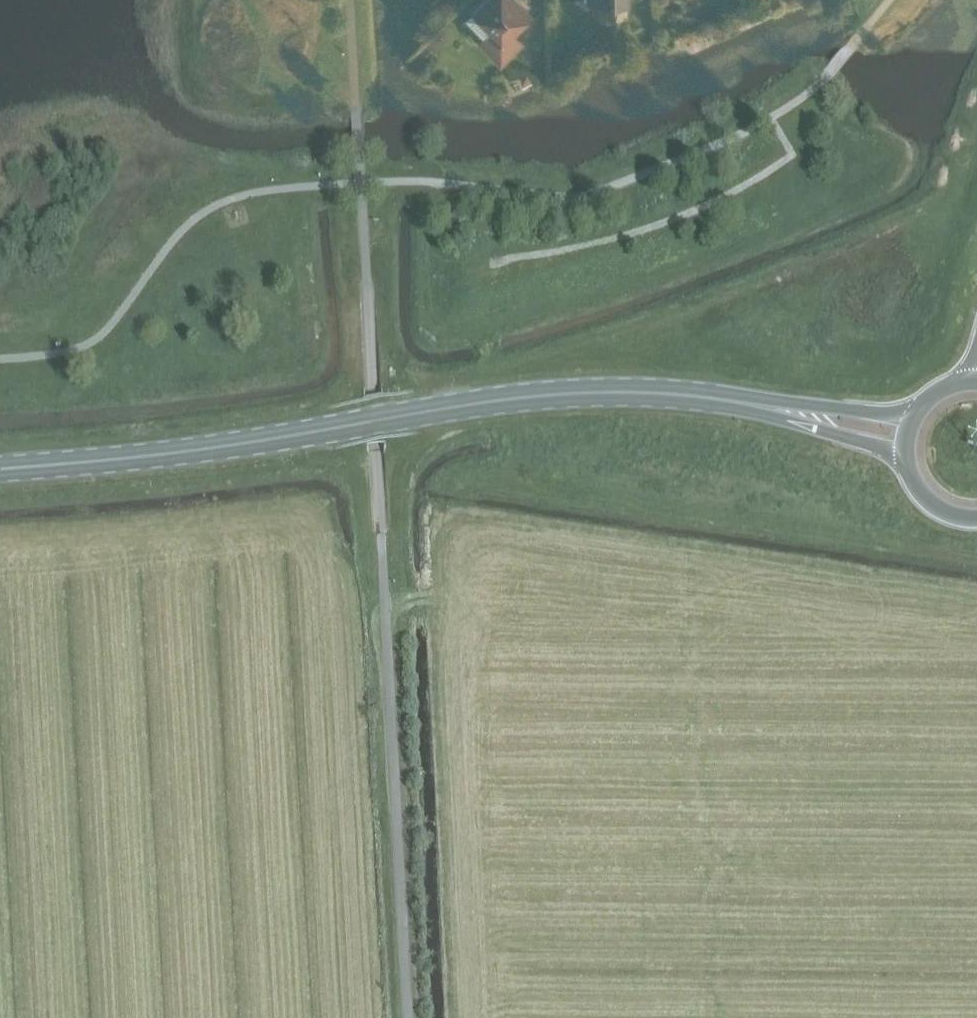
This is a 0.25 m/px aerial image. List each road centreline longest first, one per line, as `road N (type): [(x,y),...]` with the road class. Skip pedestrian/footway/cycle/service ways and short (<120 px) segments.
road 1 (primary): [(0,468),(288,436),(534,395),(730,401)]
road 2 (unclassified): [(407,1017),(378,484)]
road 3 (primary): [(911,414),(730,401)]
road 4 (primary): [(730,401),(902,453)]

